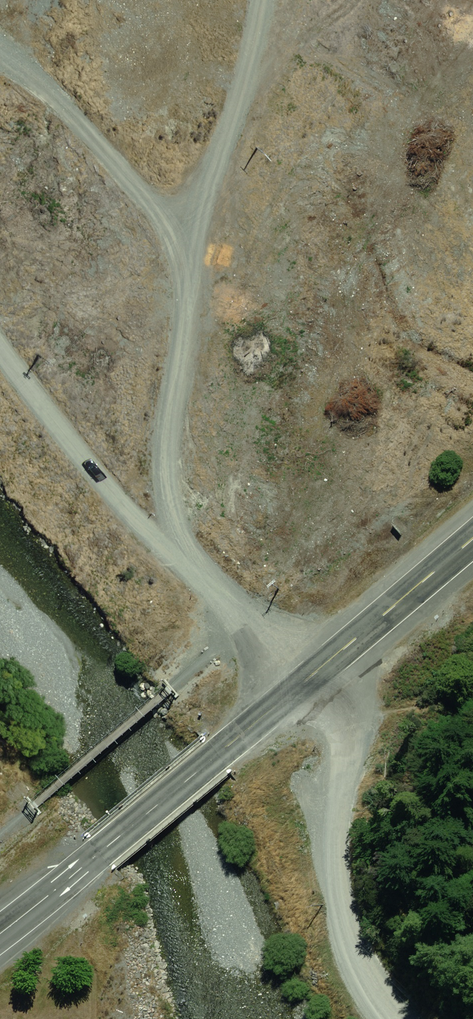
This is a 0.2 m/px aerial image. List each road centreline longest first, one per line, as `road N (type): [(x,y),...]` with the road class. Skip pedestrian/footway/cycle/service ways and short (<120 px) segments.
road 1 (trunk): [(472,534),(0,934)]
road 2 (track): [(280,697),(176,563),(82,477),(0,370)]
road 3 (track): [(305,675),(342,733),(327,835),(347,939),(383,1018)]
road 4 (track): [(176,563),(152,491),(160,390),(185,264)]
road 5 (track): [(185,264),(256,0)]
road 6 (track): [(185,264),(0,65)]

